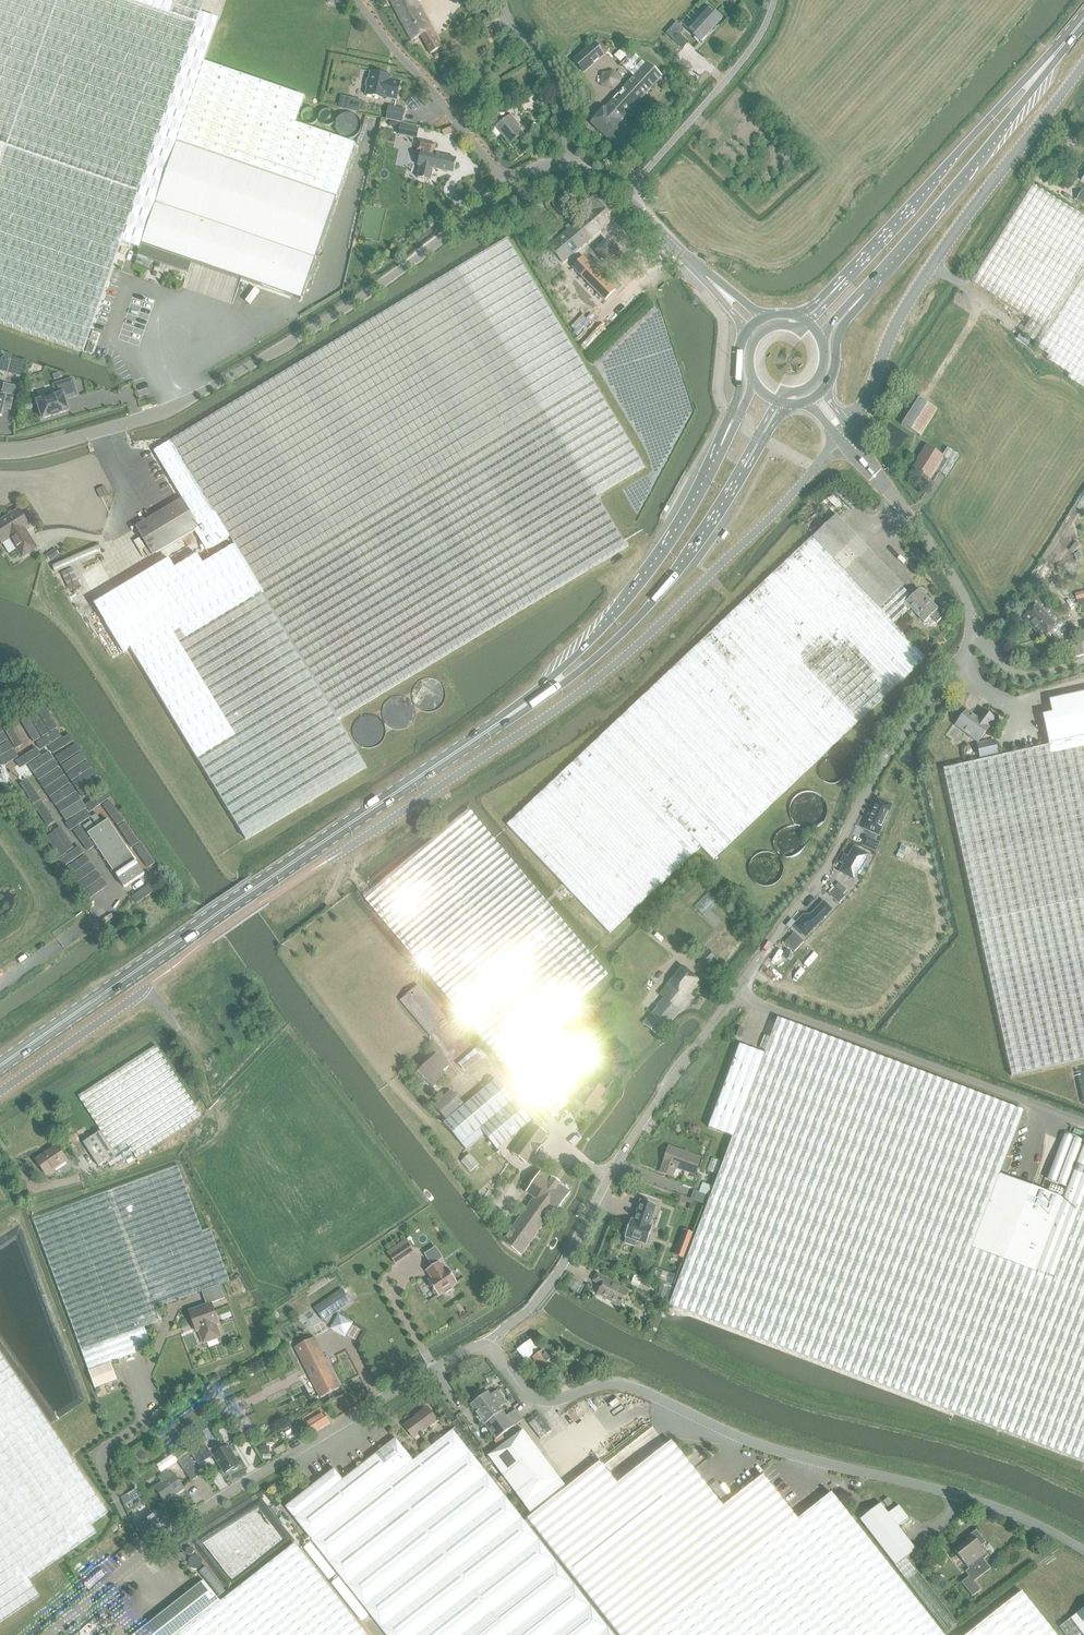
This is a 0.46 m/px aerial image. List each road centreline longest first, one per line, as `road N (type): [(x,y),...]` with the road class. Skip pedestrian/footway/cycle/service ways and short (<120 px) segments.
road 1 (unclassified): [(844,434),(650,636),(591,685),(327,861)]
road 2 (unclassified): [(844,434),(950,574),(973,638),(876,774),(821,877),(737,991)]
road 3 (unclassified): [(487,1348),(526,1397),(550,1402),(619,1388),(806,1462),(999,1510),(1083,1555)]
road 4 (primary): [(0,1066),(515,712)]
road 5 (tertiary): [(508,184),(335,316),(185,403),(102,430),(0,450)]
road 6 (unclassified): [(487,1348),(433,1369),(254,1476),(170,1534),(56,1634)]
road 7 (unclassified): [(1083,62),(905,310),(844,434)]
road 8 (unclassified): [(737,991),(608,1175),(552,1284),(487,1348)]
road 9 (primary): [(515,712),(593,661),(635,621),(707,533),(761,437)]
road 10 (primary): [(736,414),(686,513),(630,593),(515,712)]
road 11 (unclassified): [(737,991),(1083,1121)]
road 12 (primary): [(1069,38),(835,288)]
road 13 (primary): [(856,304),(982,159),(1069,38)]
road 14 (unclassified): [(626,197),(745,57),(776,0)]
road 15 (unclassified): [(508,184),(369,0)]
road 16 (unclassified): [(0,1095),(147,986)]
road 17 (unclassified): [(566,165),(560,94),(502,0)]
road 18 (tertiary): [(721,291),(626,197)]

